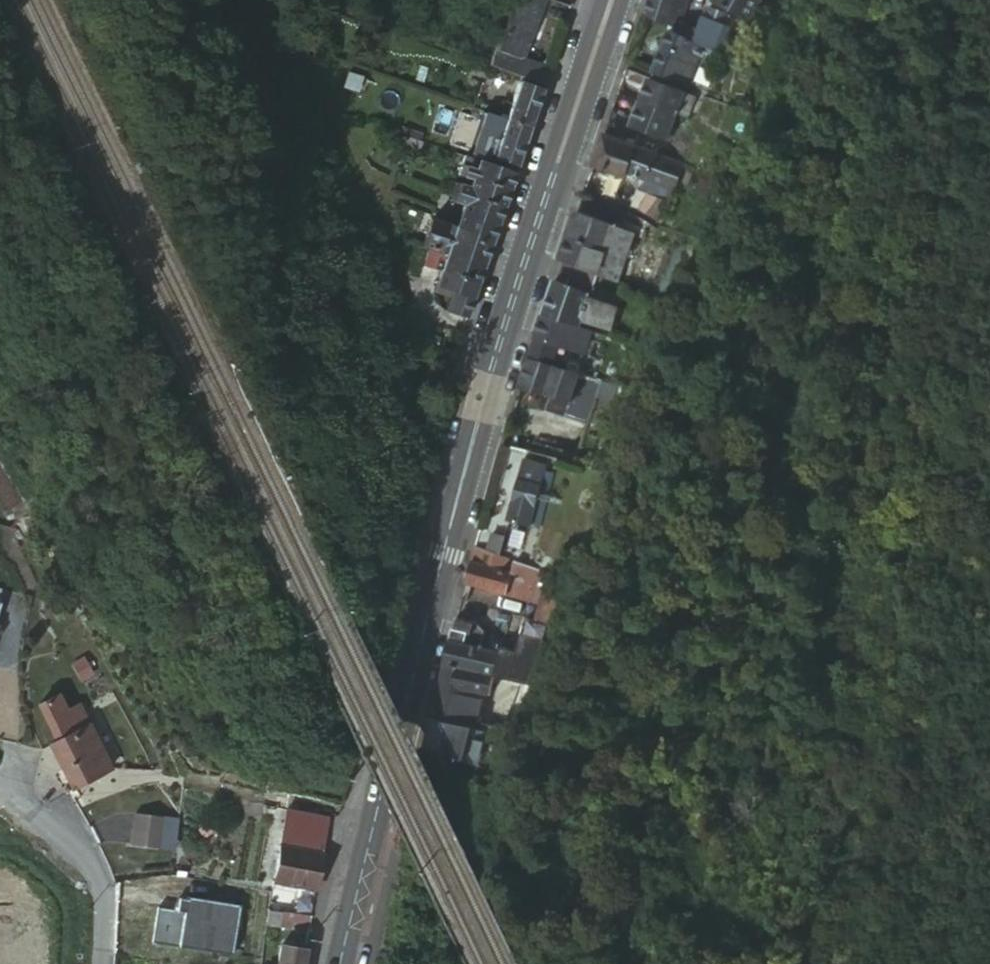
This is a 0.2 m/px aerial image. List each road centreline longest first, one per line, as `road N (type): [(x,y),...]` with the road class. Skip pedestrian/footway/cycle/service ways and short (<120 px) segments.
road 1 (secondary): [(342,963),(386,764),(498,346),(611,0)]
road 2 (residential): [(0,794),(72,821),(107,881),(104,963)]

